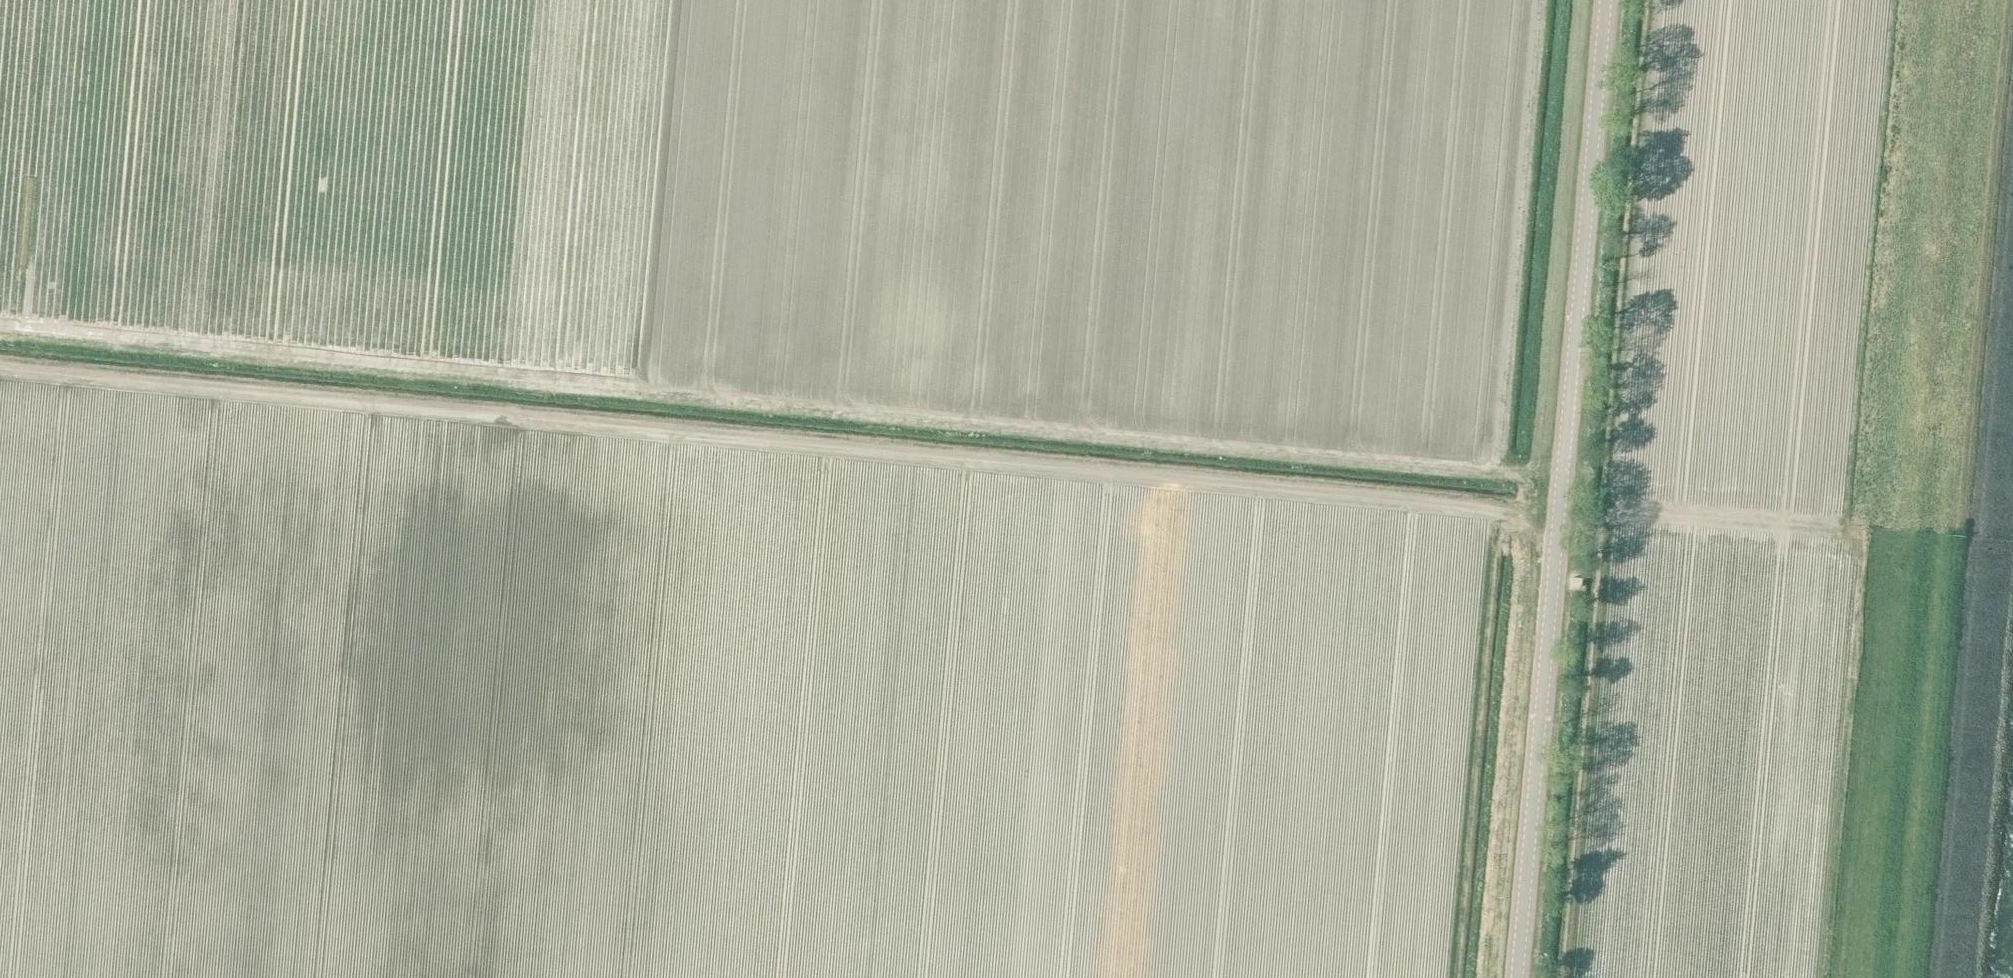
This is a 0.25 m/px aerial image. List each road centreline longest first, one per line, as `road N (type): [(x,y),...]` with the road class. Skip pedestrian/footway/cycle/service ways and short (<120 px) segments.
road 1 (tertiary): [(1517,977),(1606,0)]

